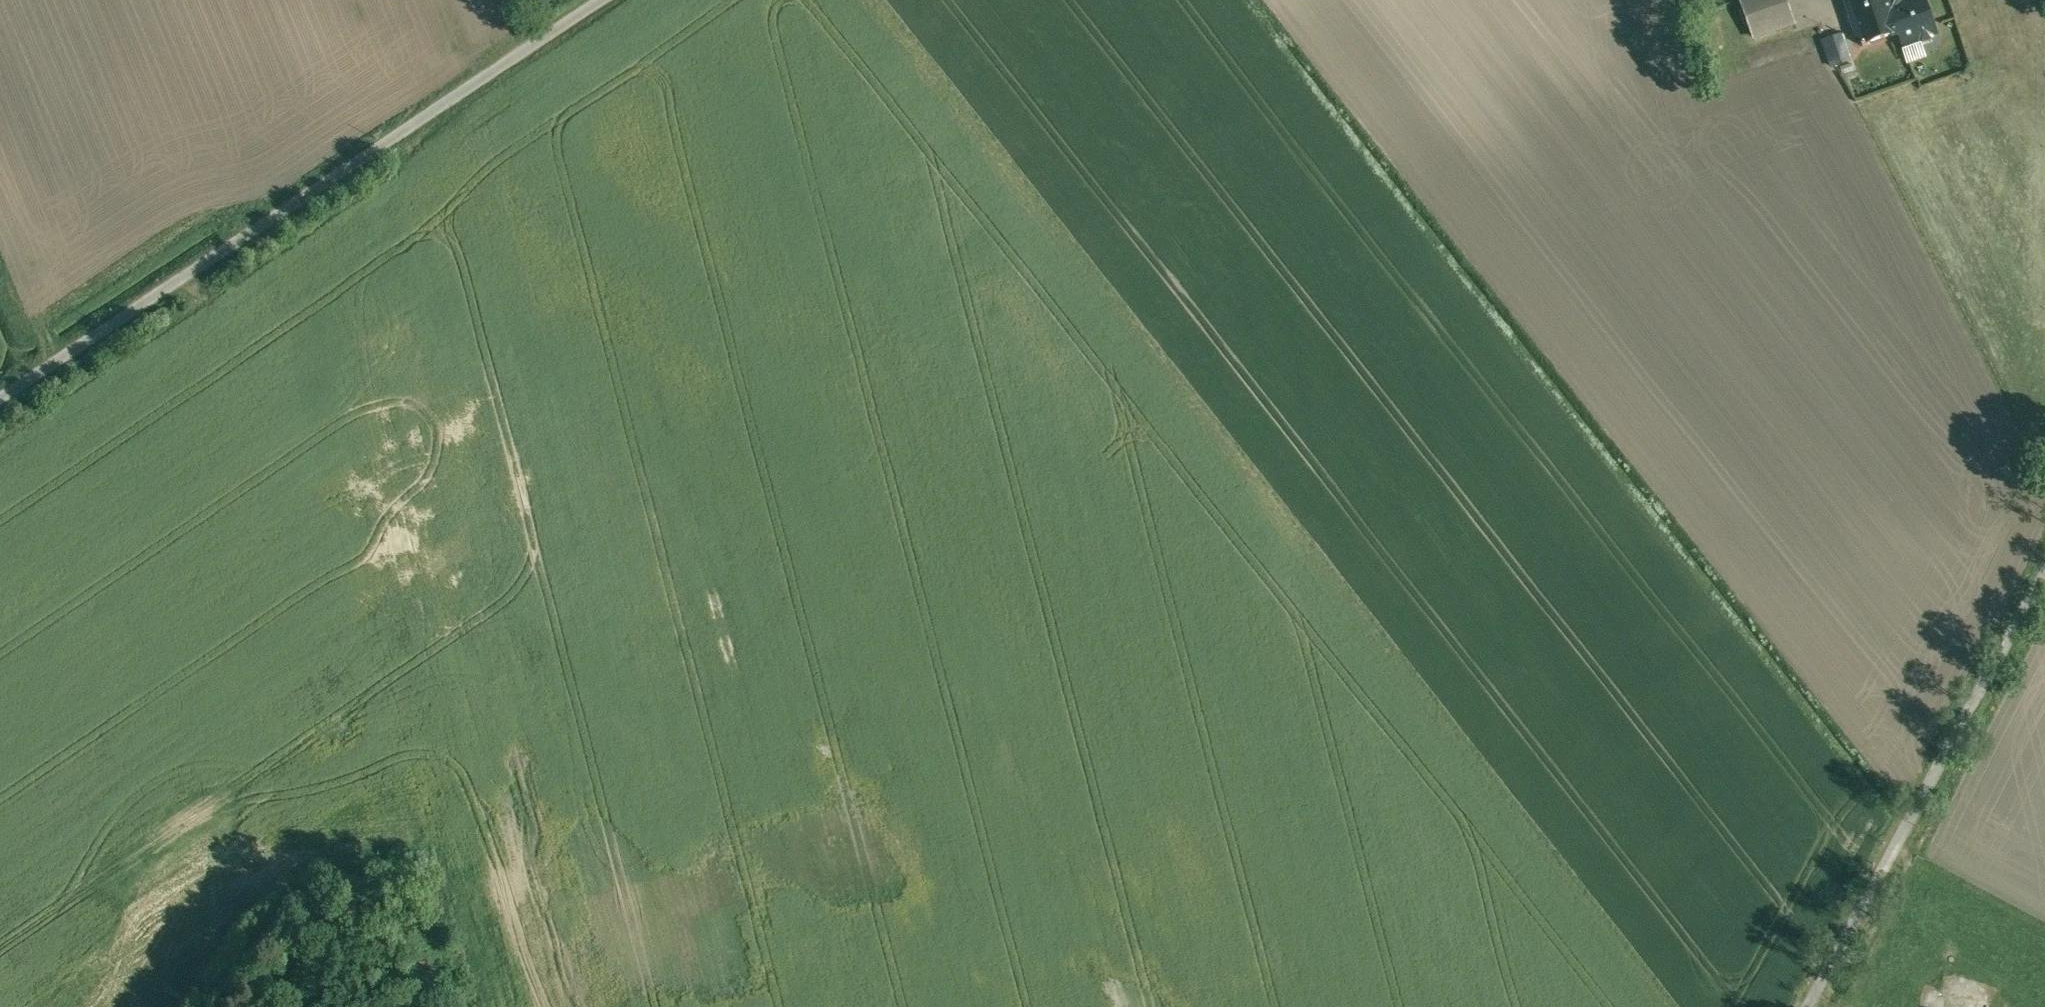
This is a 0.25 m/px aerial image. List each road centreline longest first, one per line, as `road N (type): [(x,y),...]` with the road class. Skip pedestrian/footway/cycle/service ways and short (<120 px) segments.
road 1 (unclassified): [(0,400),(597,0)]
road 2 (unclassified): [(1789,1006),(2044,594)]

